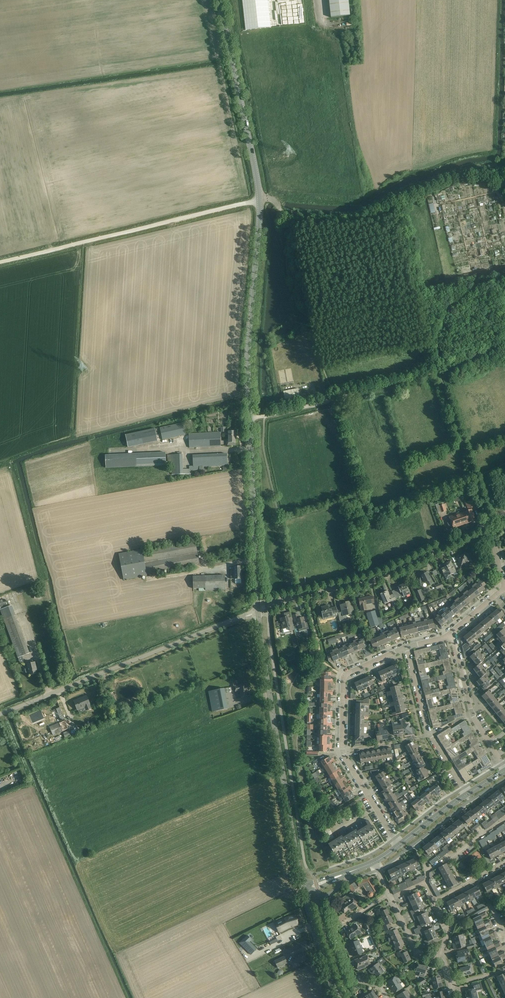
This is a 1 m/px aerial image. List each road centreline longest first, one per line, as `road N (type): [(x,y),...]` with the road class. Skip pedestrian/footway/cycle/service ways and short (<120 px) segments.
road 1 (tertiary): [(258,611),(248,330),(259,200),(219,0)]
road 2 (tertiary): [(302,885),(258,611)]
road 3 (unclassified): [(0,712),(258,611)]
road 4 (track): [(259,200),(0,262)]
road 5 (unclassified): [(258,611),(394,573),(488,523)]
road 6 (residential): [(386,997),(352,976),(336,935),(389,893)]
road 7 (residential): [(504,770),(472,713),(451,632)]
road 8 (residential): [(343,751),(345,676),(407,646)]
road 9 (residential): [(435,903),(428,869),(504,821)]

